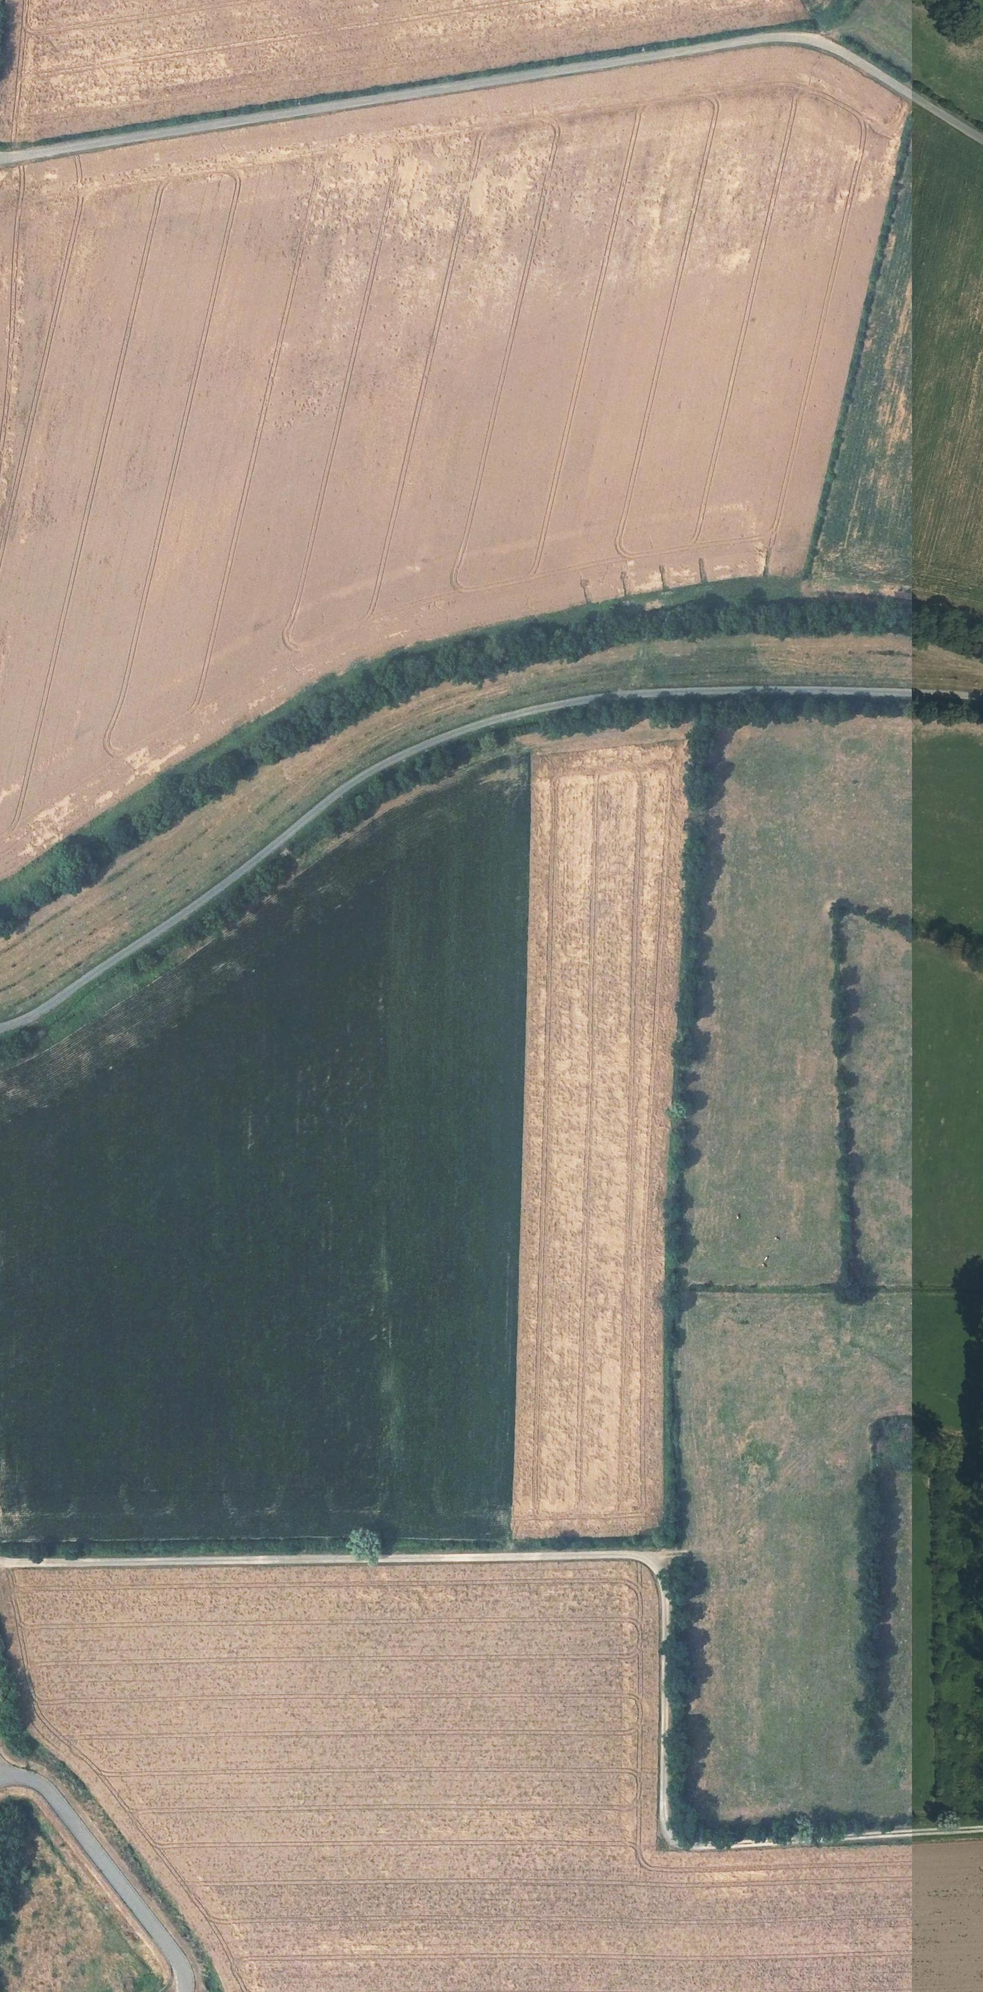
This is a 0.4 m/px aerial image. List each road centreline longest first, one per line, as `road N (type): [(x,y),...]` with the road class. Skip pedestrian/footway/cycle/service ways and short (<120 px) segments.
road 1 (track): [(982,1829),(700,1847),(670,1840),(665,1598),(662,1578),(640,1559),(0,1561)]
road 2 (unclassified): [(0,1027),(35,1014),(203,900),(377,768),(471,728),(606,698),(678,692),(982,698)]
road 3 (unclassified): [(982,140),(847,55),(785,37),(0,158)]

